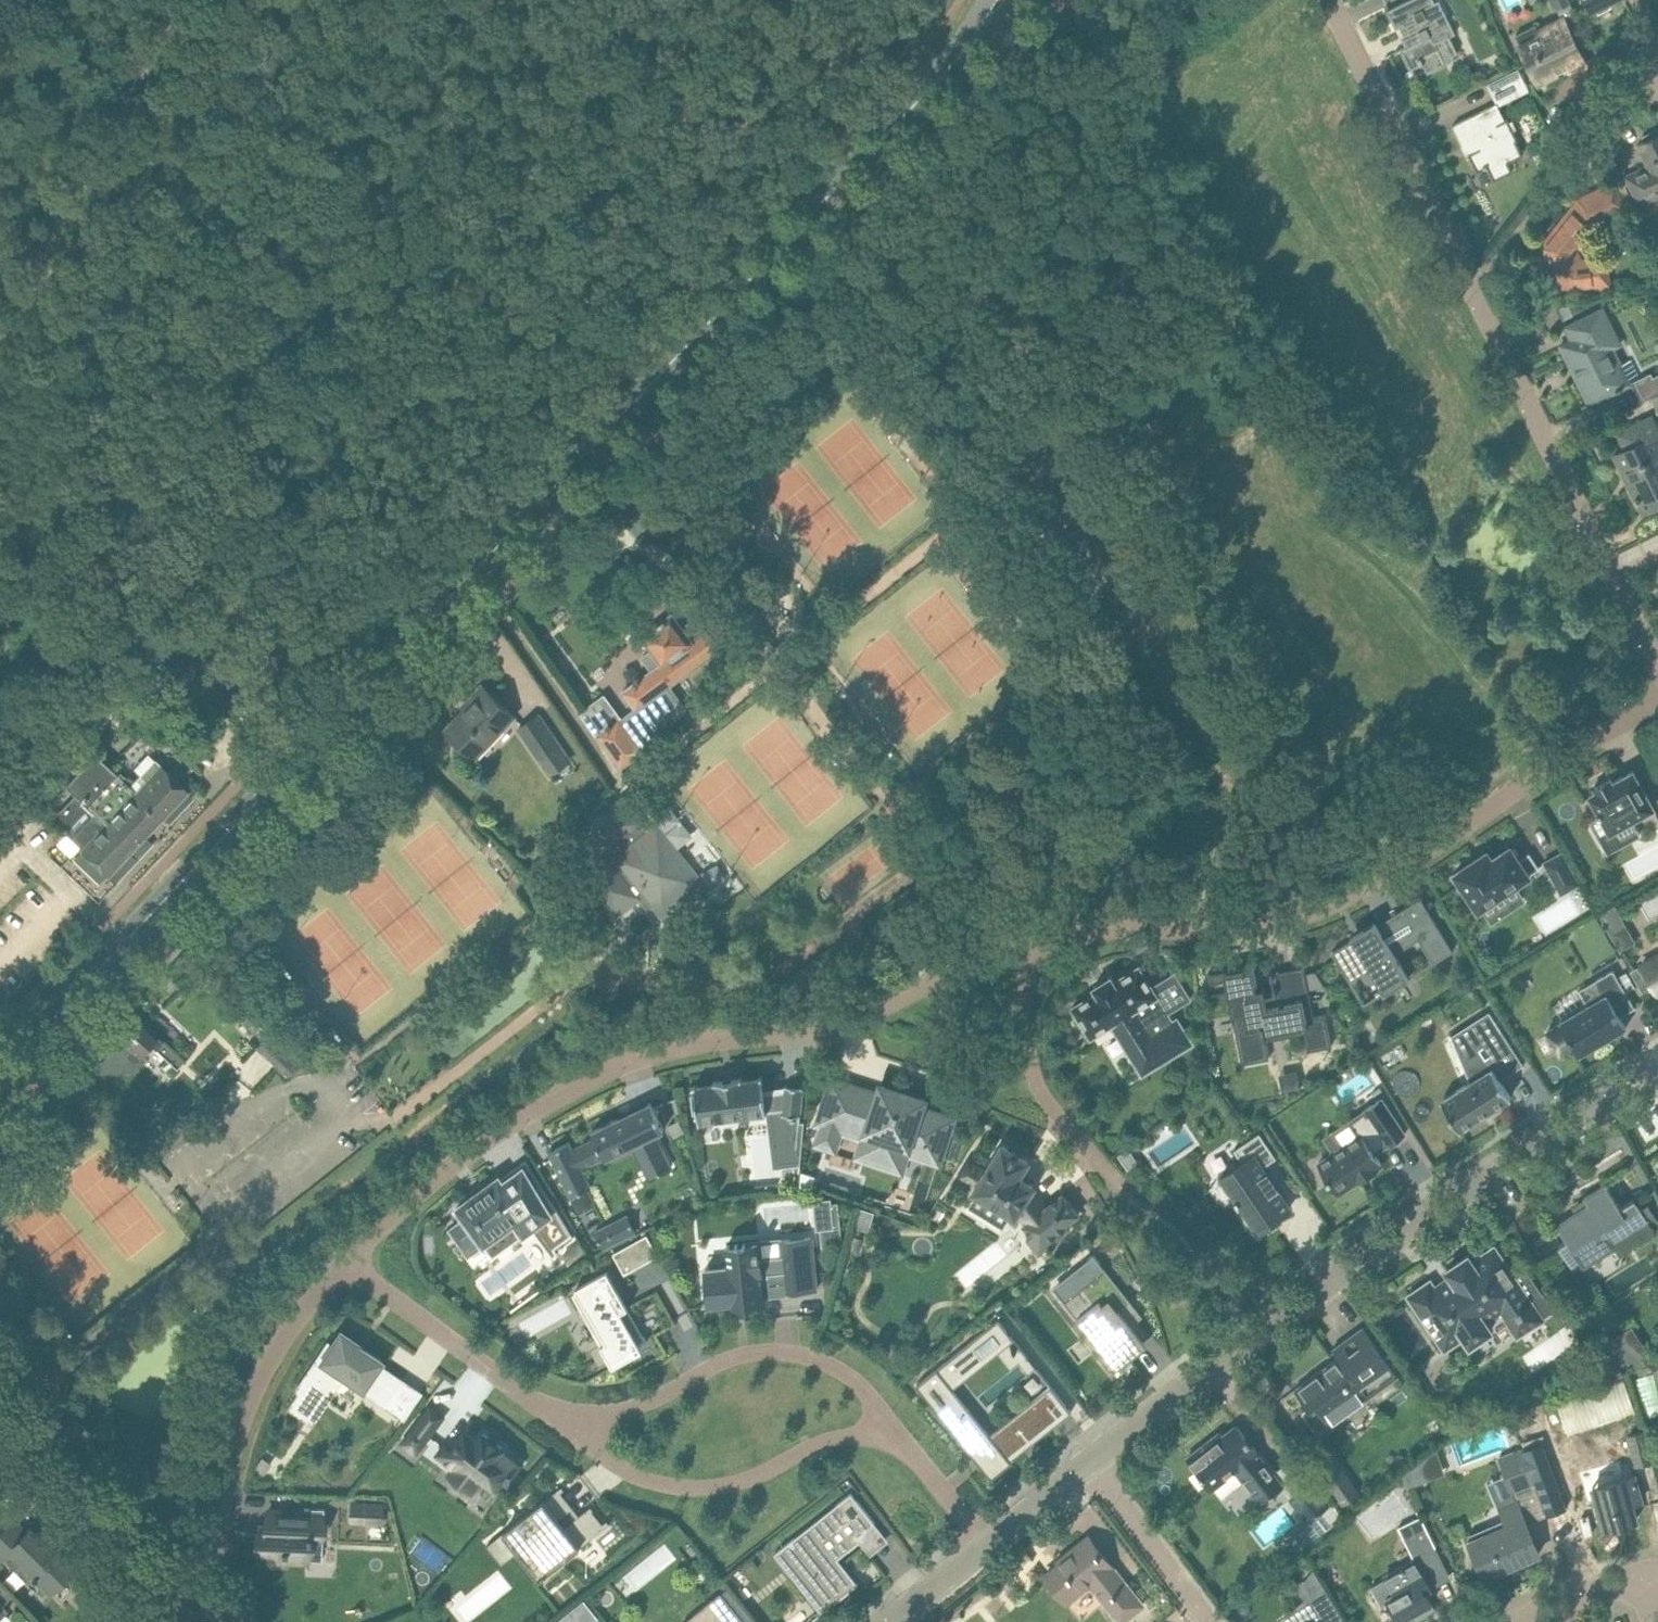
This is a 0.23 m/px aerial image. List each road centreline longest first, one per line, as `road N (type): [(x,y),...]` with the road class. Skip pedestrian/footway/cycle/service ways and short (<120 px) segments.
road 1 (tertiary): [(0,1072),(958,55)]
road 2 (residential): [(1025,947),(836,1023),(636,1058),(465,1155),(348,1262)]
road 3 (residential): [(1657,663),(1329,0)]
road 4 (residential): [(1657,706),(1307,913),(1203,930),(1138,927),(1025,947)]
road 5 (residential): [(1090,1460),(1374,1250),(1657,1069)]
road 6 (residential): [(348,1262),(289,1326),(243,1414),(211,1569),(159,1607)]
road 7 (residential): [(567,1424),(636,1407),(728,1358),(775,1352),(826,1361),(864,1390),(895,1439)]
road 8 (residential): [(567,1424),(621,1467),(671,1485),(725,1484),(856,1433),(895,1439)]
road 9 (residential): [(1025,947),(1026,1036),(1036,1081),(1056,1116),(1133,1197)]
road 10 (residential): [(348,1262),(567,1424)]
road 11 (unclassified): [(159,1607),(37,1416)]
road 12 (residential): [(1211,1621),(1090,1460)]
road 13 (residential): [(895,1439),(986,1545)]
road 14 (residential): [(1514,1621),(1640,1574)]
road 15 (residential): [(986,1545),(1090,1460)]
road 16 (residential): [(1573,159),(1654,60)]
road 17 (residential): [(889,1621),(986,1545)]

